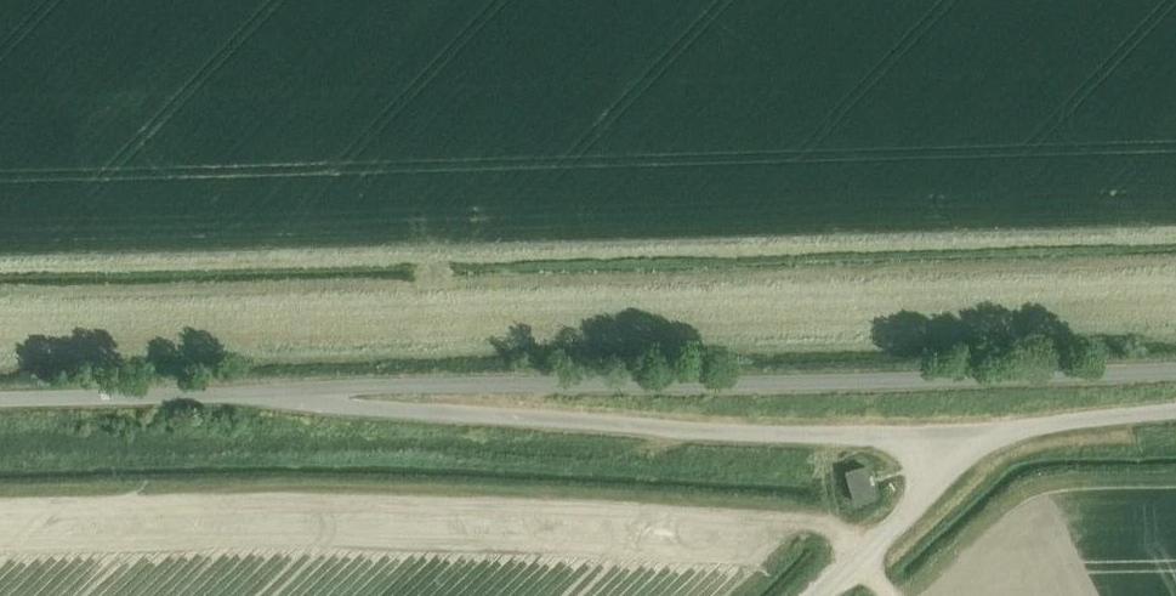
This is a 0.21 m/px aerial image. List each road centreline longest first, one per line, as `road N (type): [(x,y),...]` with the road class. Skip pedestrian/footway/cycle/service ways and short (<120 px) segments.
road 1 (unclassified): [(267,392),(1175,371)]
road 2 (unclassified): [(951,435),(688,430),(353,406),(267,392)]
road 3 (unclassified): [(0,399),(267,392)]
road 4 (unclassified): [(1175,407),(951,435)]
road 5 (unclassified): [(817,595),(912,507),(951,435)]

